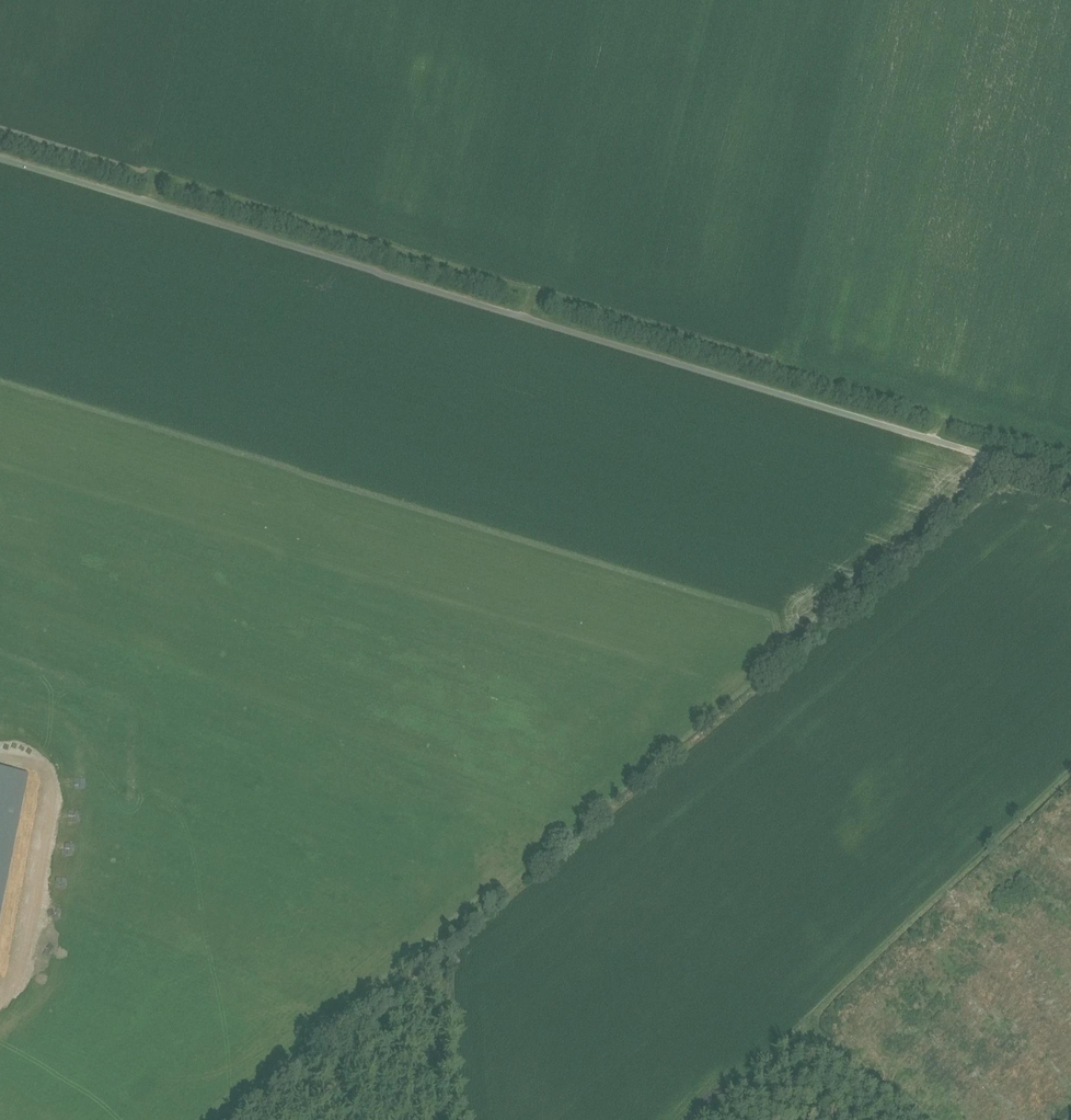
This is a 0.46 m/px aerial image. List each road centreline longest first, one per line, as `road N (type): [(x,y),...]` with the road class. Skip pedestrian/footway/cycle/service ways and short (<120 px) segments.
road 1 (unclassified): [(0,164),(1070,483)]
road 2 (track): [(932,1119),(807,1034)]

